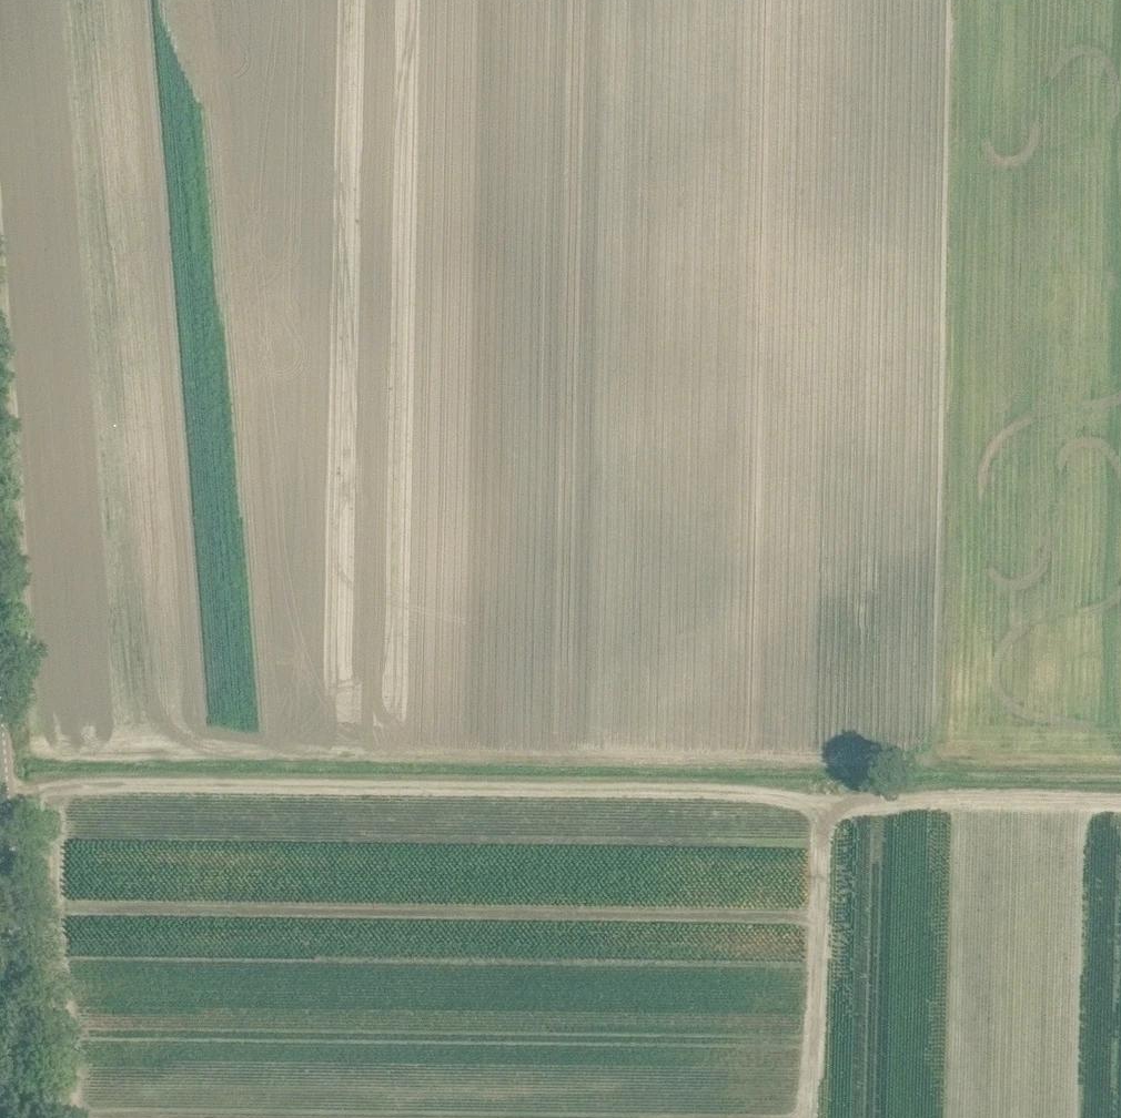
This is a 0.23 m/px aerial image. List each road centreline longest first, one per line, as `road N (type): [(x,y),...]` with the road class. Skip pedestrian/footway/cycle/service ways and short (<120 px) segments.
road 1 (tertiary): [(30,1117),(0,751)]

